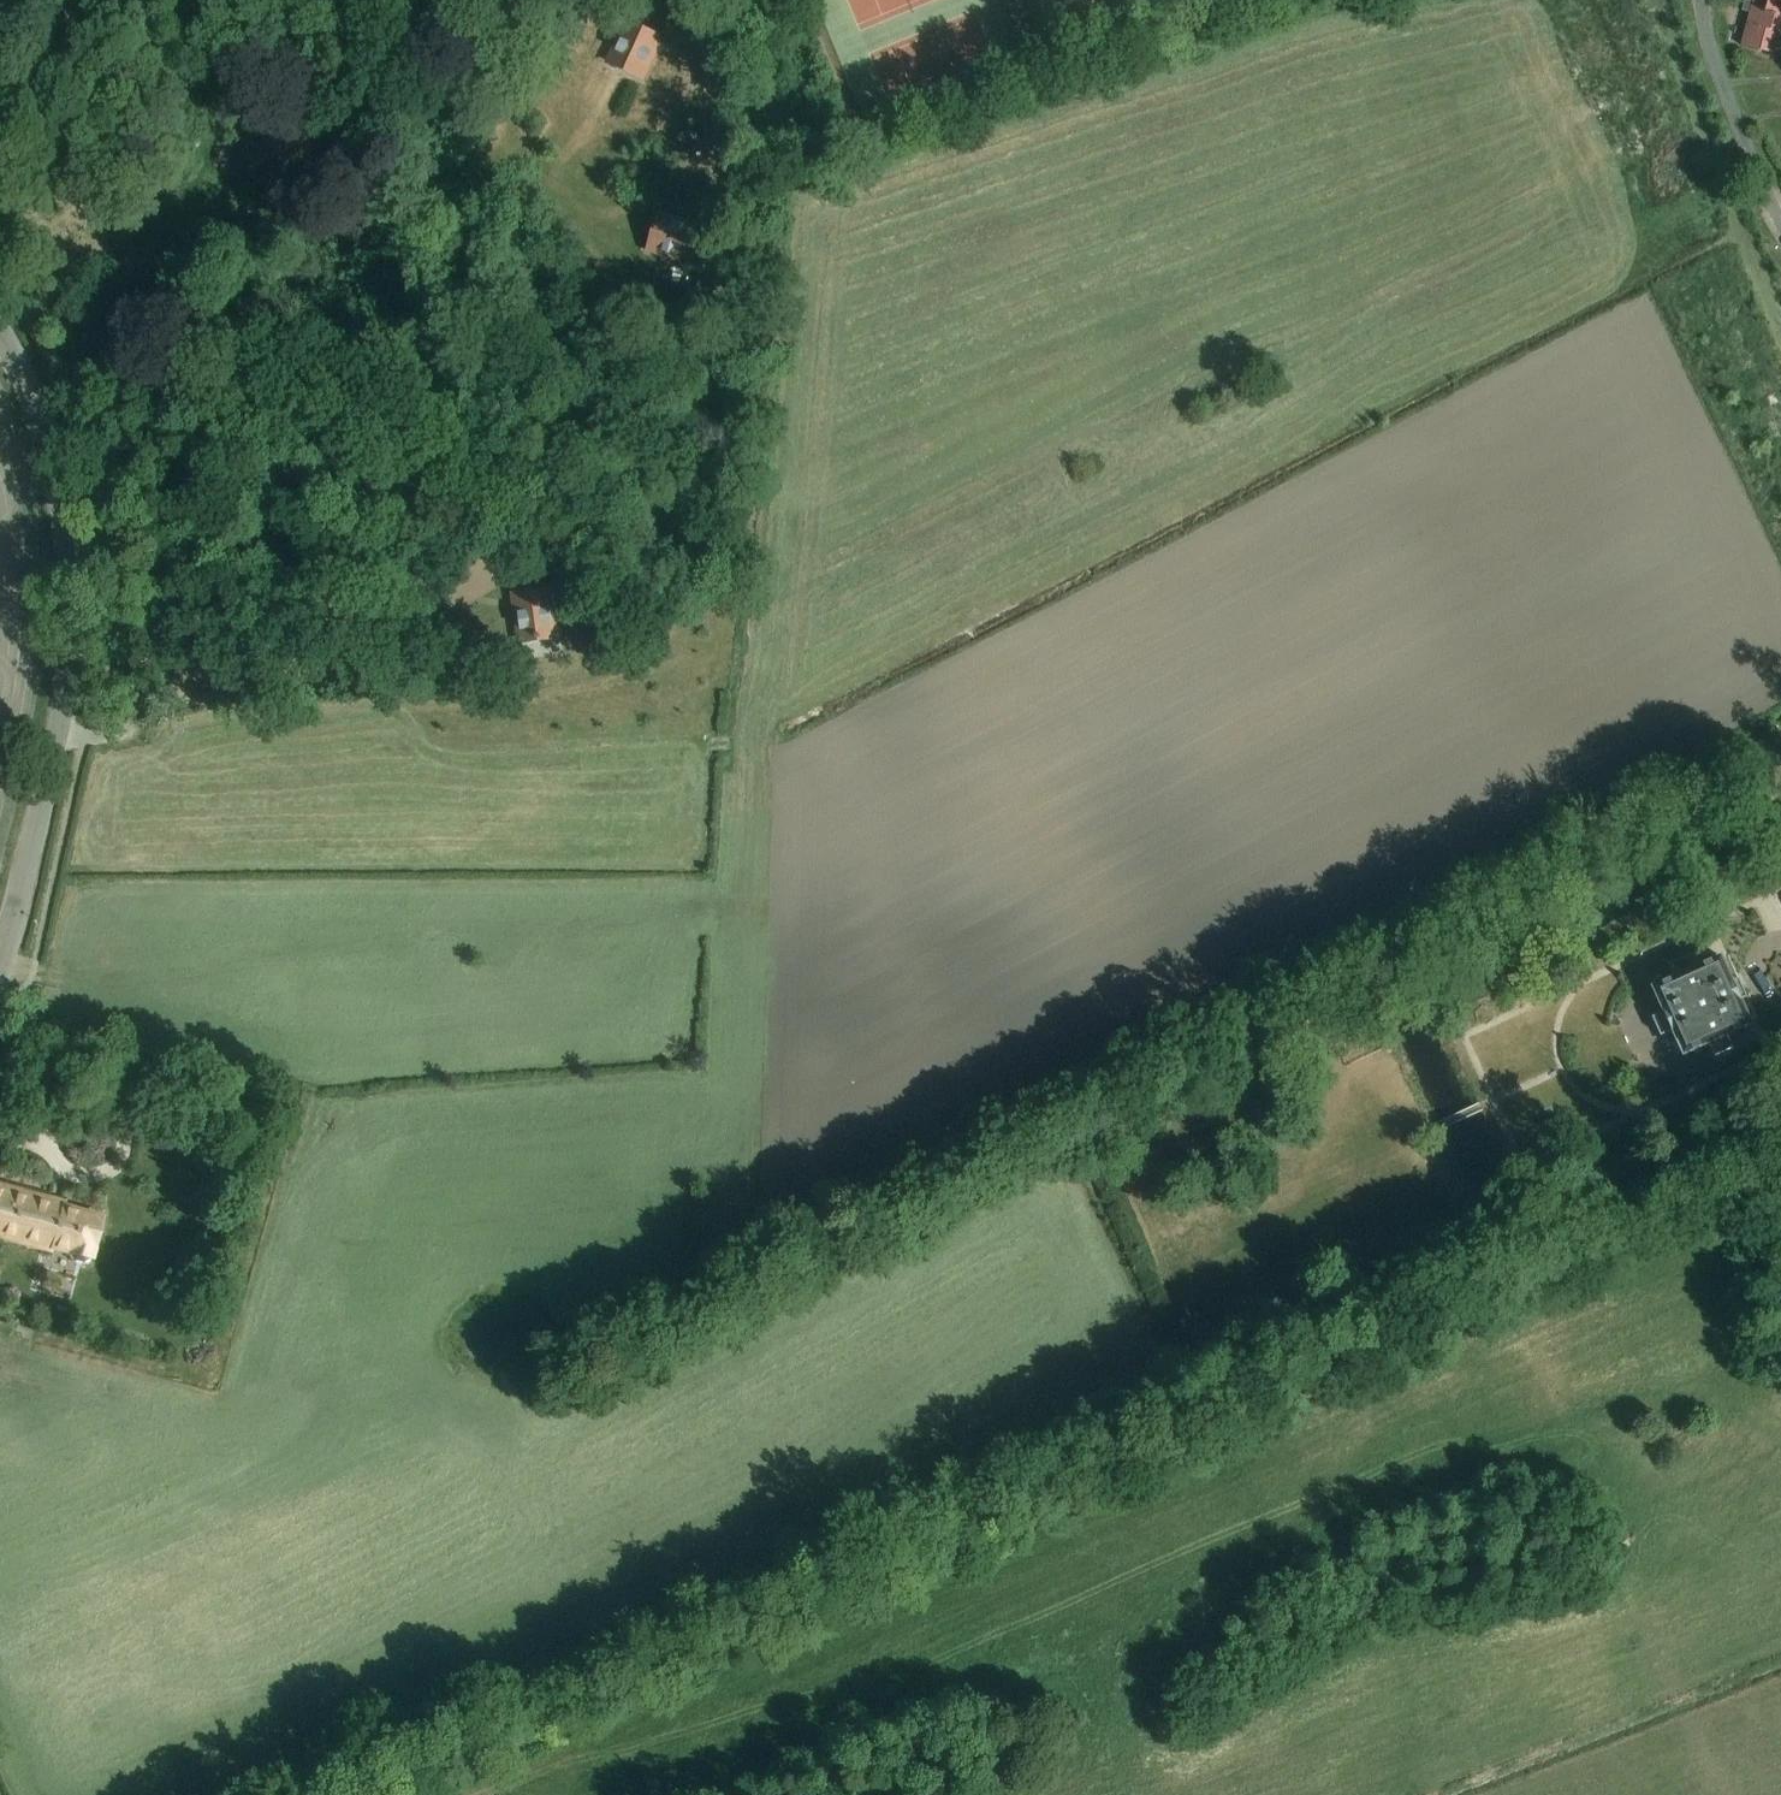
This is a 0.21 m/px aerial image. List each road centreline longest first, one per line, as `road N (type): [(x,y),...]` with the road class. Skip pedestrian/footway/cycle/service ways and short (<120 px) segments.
road 1 (residential): [(354,1794),(1780,1162)]
road 2 (tertiary): [(0,965),(63,715),(71,608),(70,543),(52,445),(0,330)]

